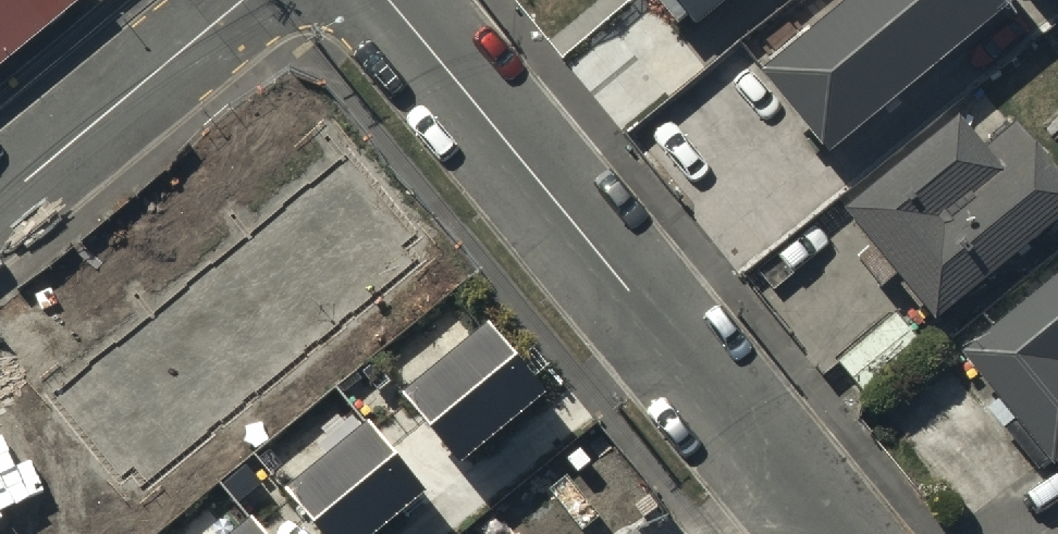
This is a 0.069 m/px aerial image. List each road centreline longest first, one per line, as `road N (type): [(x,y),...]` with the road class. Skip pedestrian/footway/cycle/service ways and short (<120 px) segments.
road 1 (residential): [(831,533),(389,0)]
road 2 (residential): [(0,199),(246,0)]

